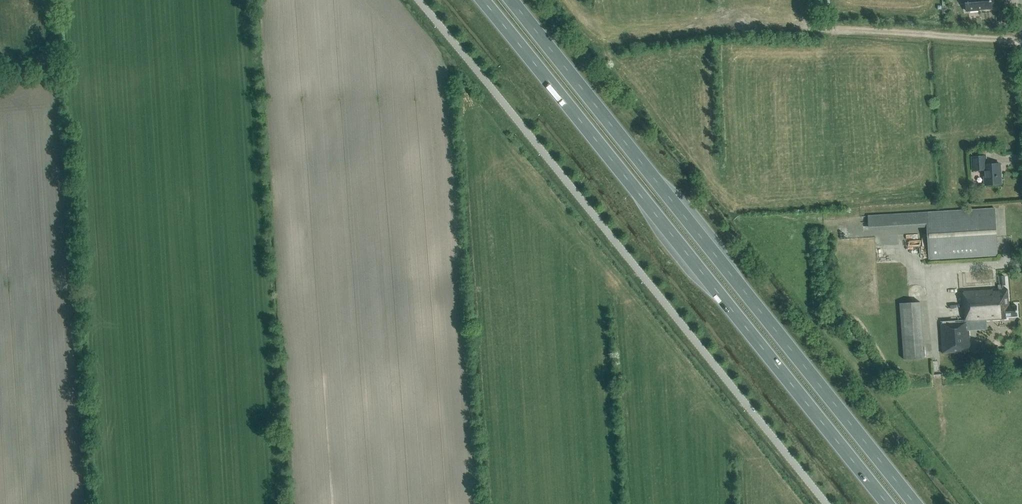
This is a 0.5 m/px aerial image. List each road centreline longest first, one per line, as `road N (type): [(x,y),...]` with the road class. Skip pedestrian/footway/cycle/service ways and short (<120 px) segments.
road 1 (trunk): [(481,0),(887,503)]
road 2 (trunk): [(915,503),(510,0)]

